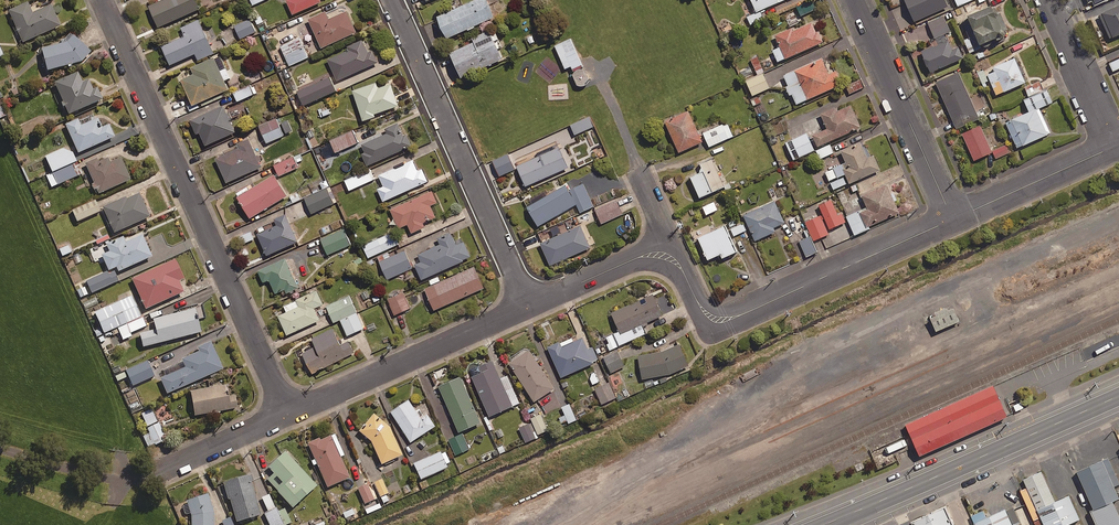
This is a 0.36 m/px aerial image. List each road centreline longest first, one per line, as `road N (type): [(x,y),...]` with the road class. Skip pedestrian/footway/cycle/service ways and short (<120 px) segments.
road 1 (residential): [(288,413),(102,0)]
road 2 (residential): [(529,306),(392,0)]
road 3 (residential): [(951,221),(720,323),(700,308),(679,262)]
road 4 (unclassified): [(1118,394),(817,524)]
road 5 (residential): [(288,413),(529,306)]
road 6 (residential): [(951,221),(854,0)]
road 7 (residential): [(1114,147),(951,221)]
road 8 (residential): [(529,306),(645,255),(679,262)]
road 9 (residential): [(1114,147),(1048,0)]
road 10 (residential): [(163,469),(288,413)]

